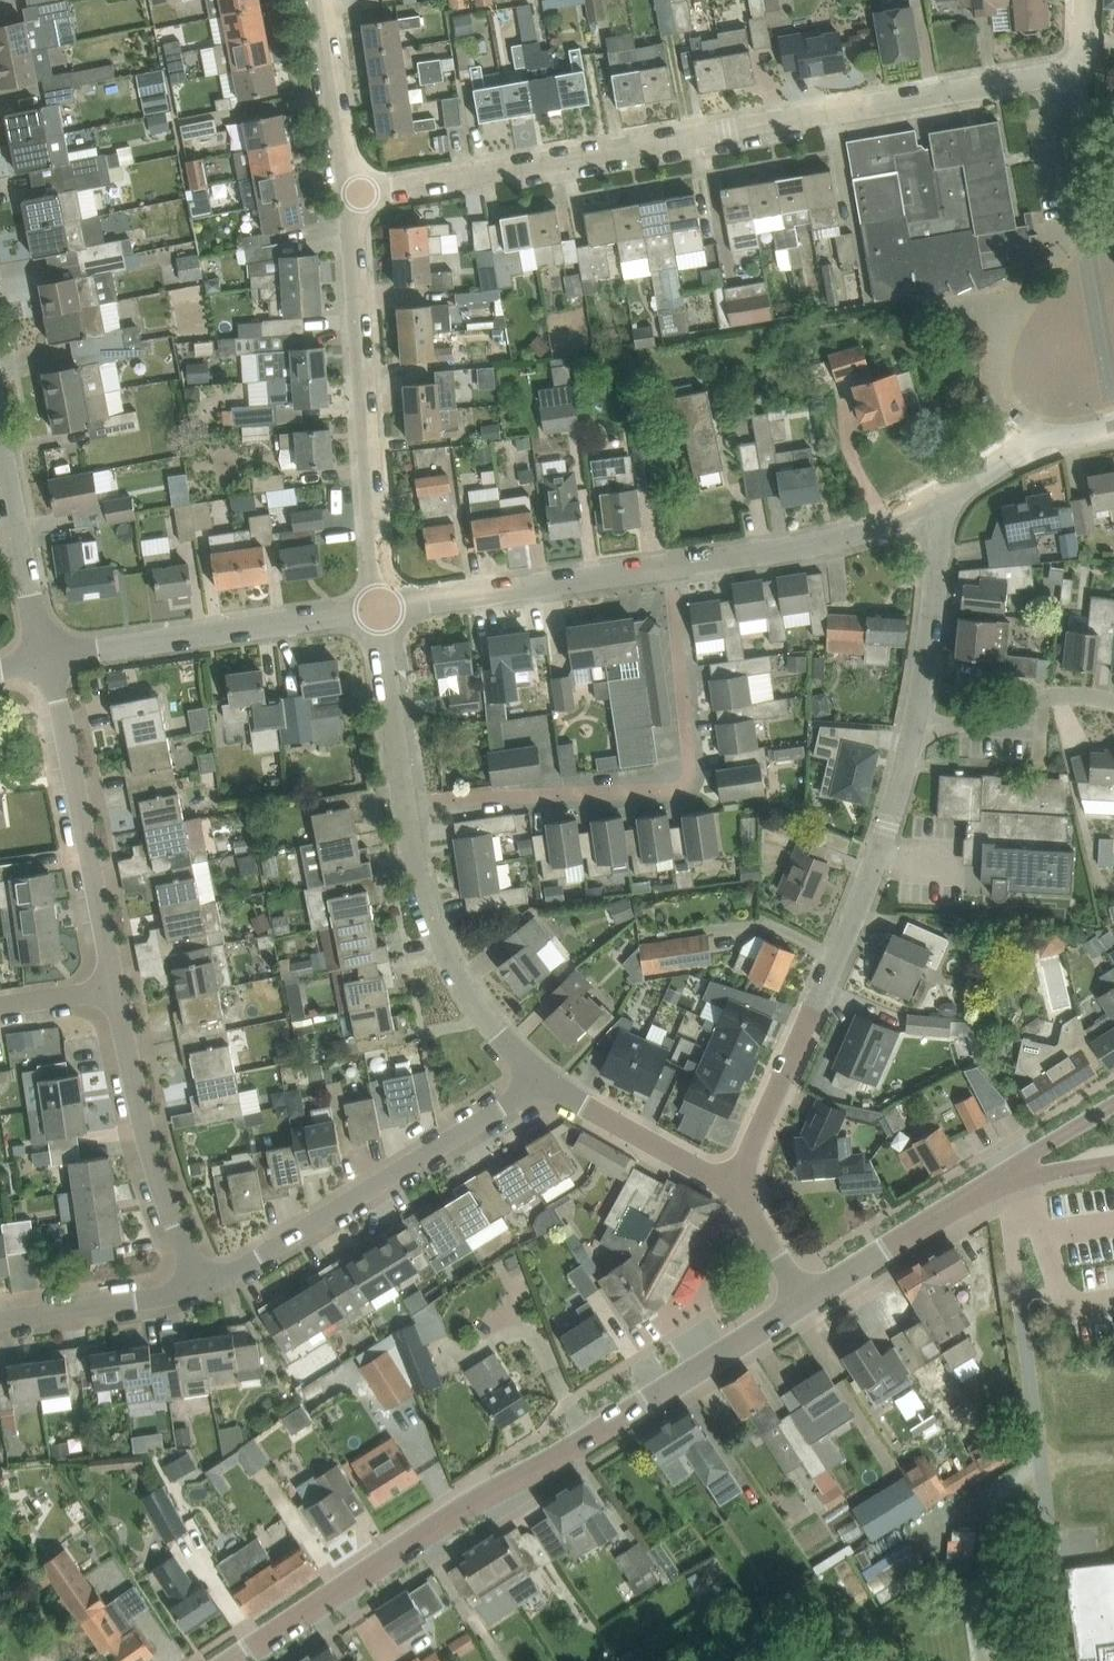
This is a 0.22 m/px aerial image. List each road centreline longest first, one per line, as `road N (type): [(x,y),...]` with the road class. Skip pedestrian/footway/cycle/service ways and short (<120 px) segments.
road 1 (residential): [(350,193),(1063,71)]
road 2 (tertiary): [(231,1660),(806,1301)]
road 3 (residential): [(406,813),(493,799),(688,791),(694,769),(674,571)]
road 4 (residential): [(735,1190),(880,854),(913,734)]
road 5 (residential): [(350,193),(384,611)]
road 6 (residential): [(199,1287),(520,1095),(539,1074)]
road 7 (residential): [(48,660),(384,611)]
road 8 (residential): [(115,987),(48,660)]
road 9 (residential): [(1113,386),(1063,71)]
road 10 (residential): [(199,1287),(143,1120),(115,987)]
road 11 (residential): [(406,813),(435,925),(481,1014),(539,1074)]
road 12 (residential): [(384,611),(674,571)]
road 13 (residential): [(674,571),(854,534),(944,503)]
road 14 (residential): [(913,734),(944,503)]
road 15 (residential): [(48,660),(0,434)]
road 16 (residential): [(539,1074),(735,1190)]
road 17 (tertiary): [(806,1301),(996,1178)]
road 18 (residential): [(913,734),(1060,696),(1113,702)]
road 19 (residential): [(384,611),(406,813)]
road 20 (residential): [(0,1320),(199,1287)]
road 21 (residential): [(321,0),(350,193)]
road 22 (residential): [(944,503),(1046,436),(1113,429)]
road 23 (tertiary): [(1113,1102),(996,1178)]
road 24 (residential): [(806,1301),(735,1190)]

